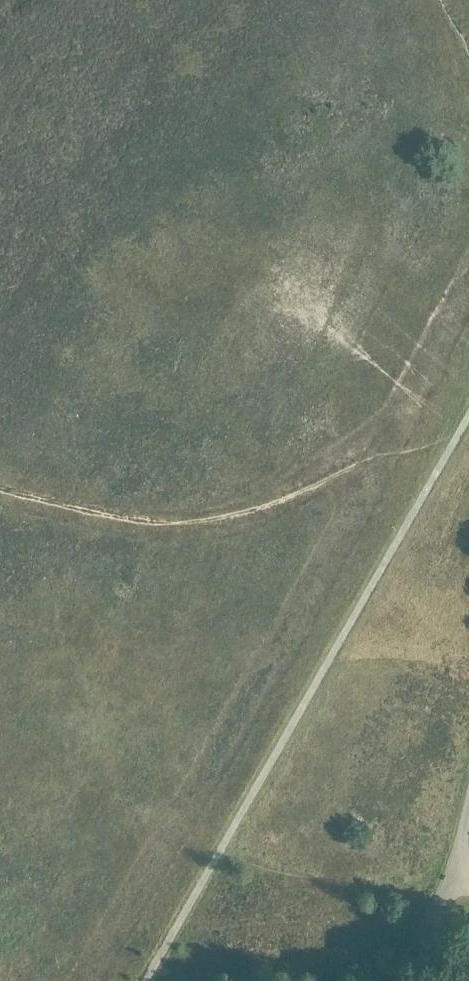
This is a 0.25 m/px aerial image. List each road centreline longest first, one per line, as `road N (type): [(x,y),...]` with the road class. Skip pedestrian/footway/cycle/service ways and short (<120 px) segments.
road 1 (unclassified): [(382,980),(447,891),(468,803)]

